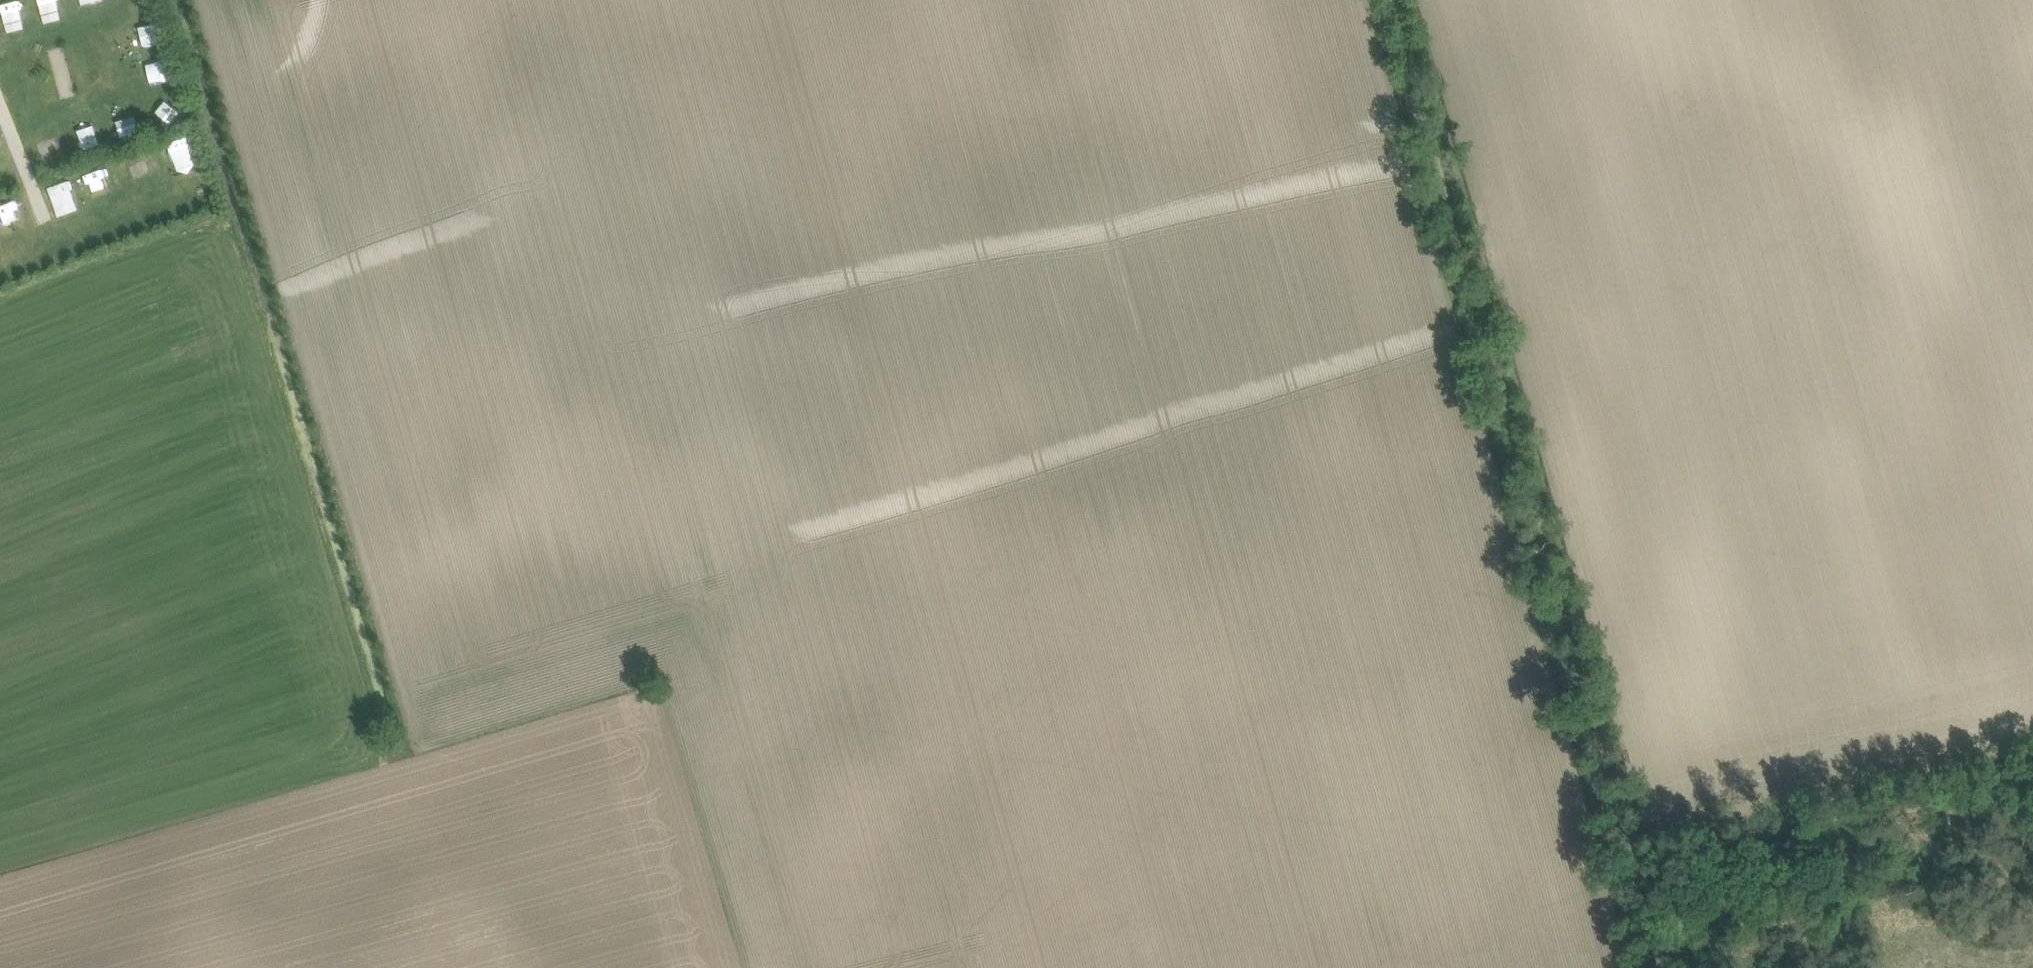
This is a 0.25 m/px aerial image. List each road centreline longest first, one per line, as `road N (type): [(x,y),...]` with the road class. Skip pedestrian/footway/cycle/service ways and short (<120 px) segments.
road 1 (track): [(1384,0),(1648,967)]

